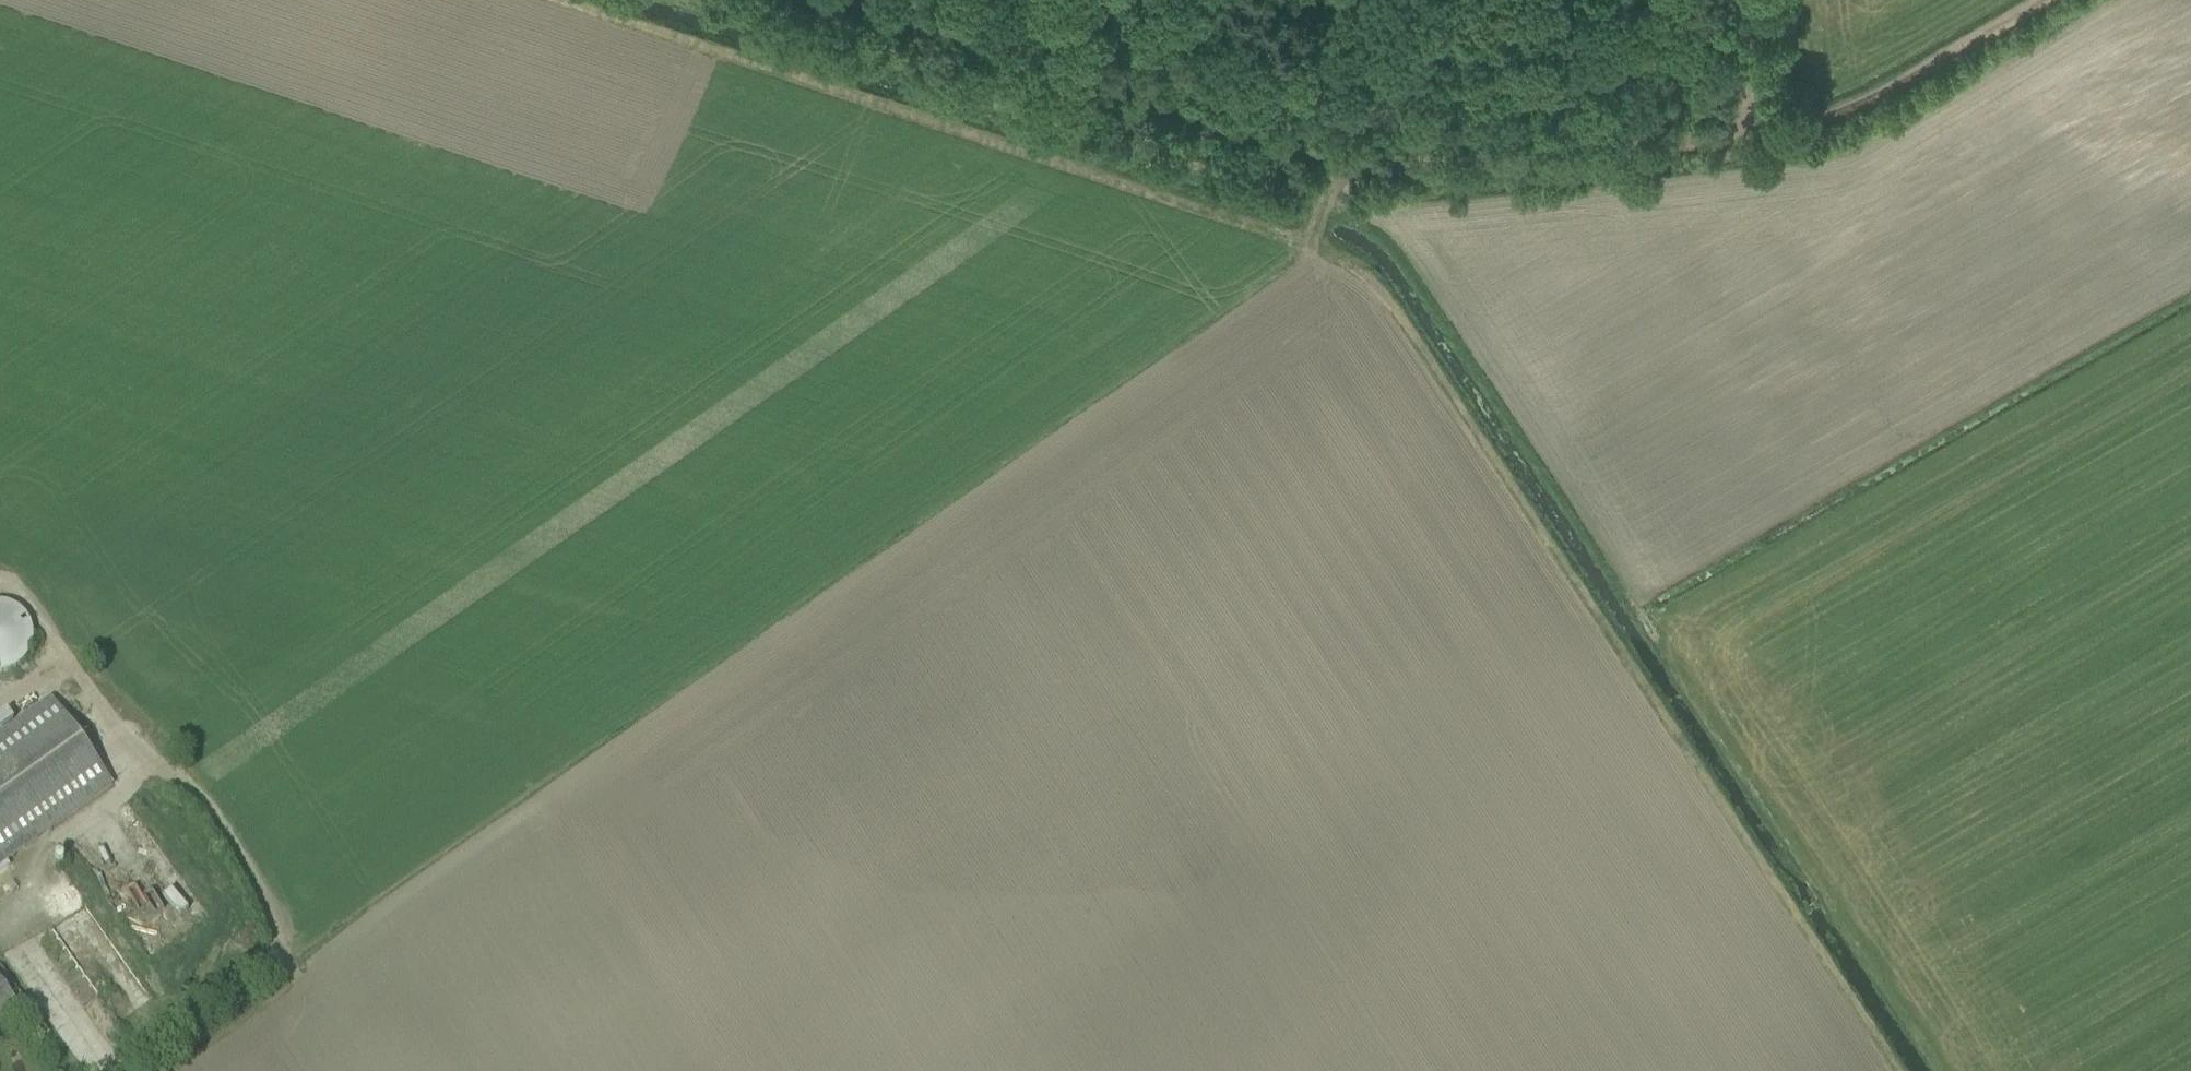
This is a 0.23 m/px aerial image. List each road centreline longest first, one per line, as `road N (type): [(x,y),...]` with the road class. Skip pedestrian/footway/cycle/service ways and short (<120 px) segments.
road 1 (track): [(1748,145),(1488,171),(1382,167),(1300,149),(845,0)]
road 2 (track): [(2054,0),(1839,124),(1748,145)]
road 3 (track): [(1748,145),(1731,0)]

